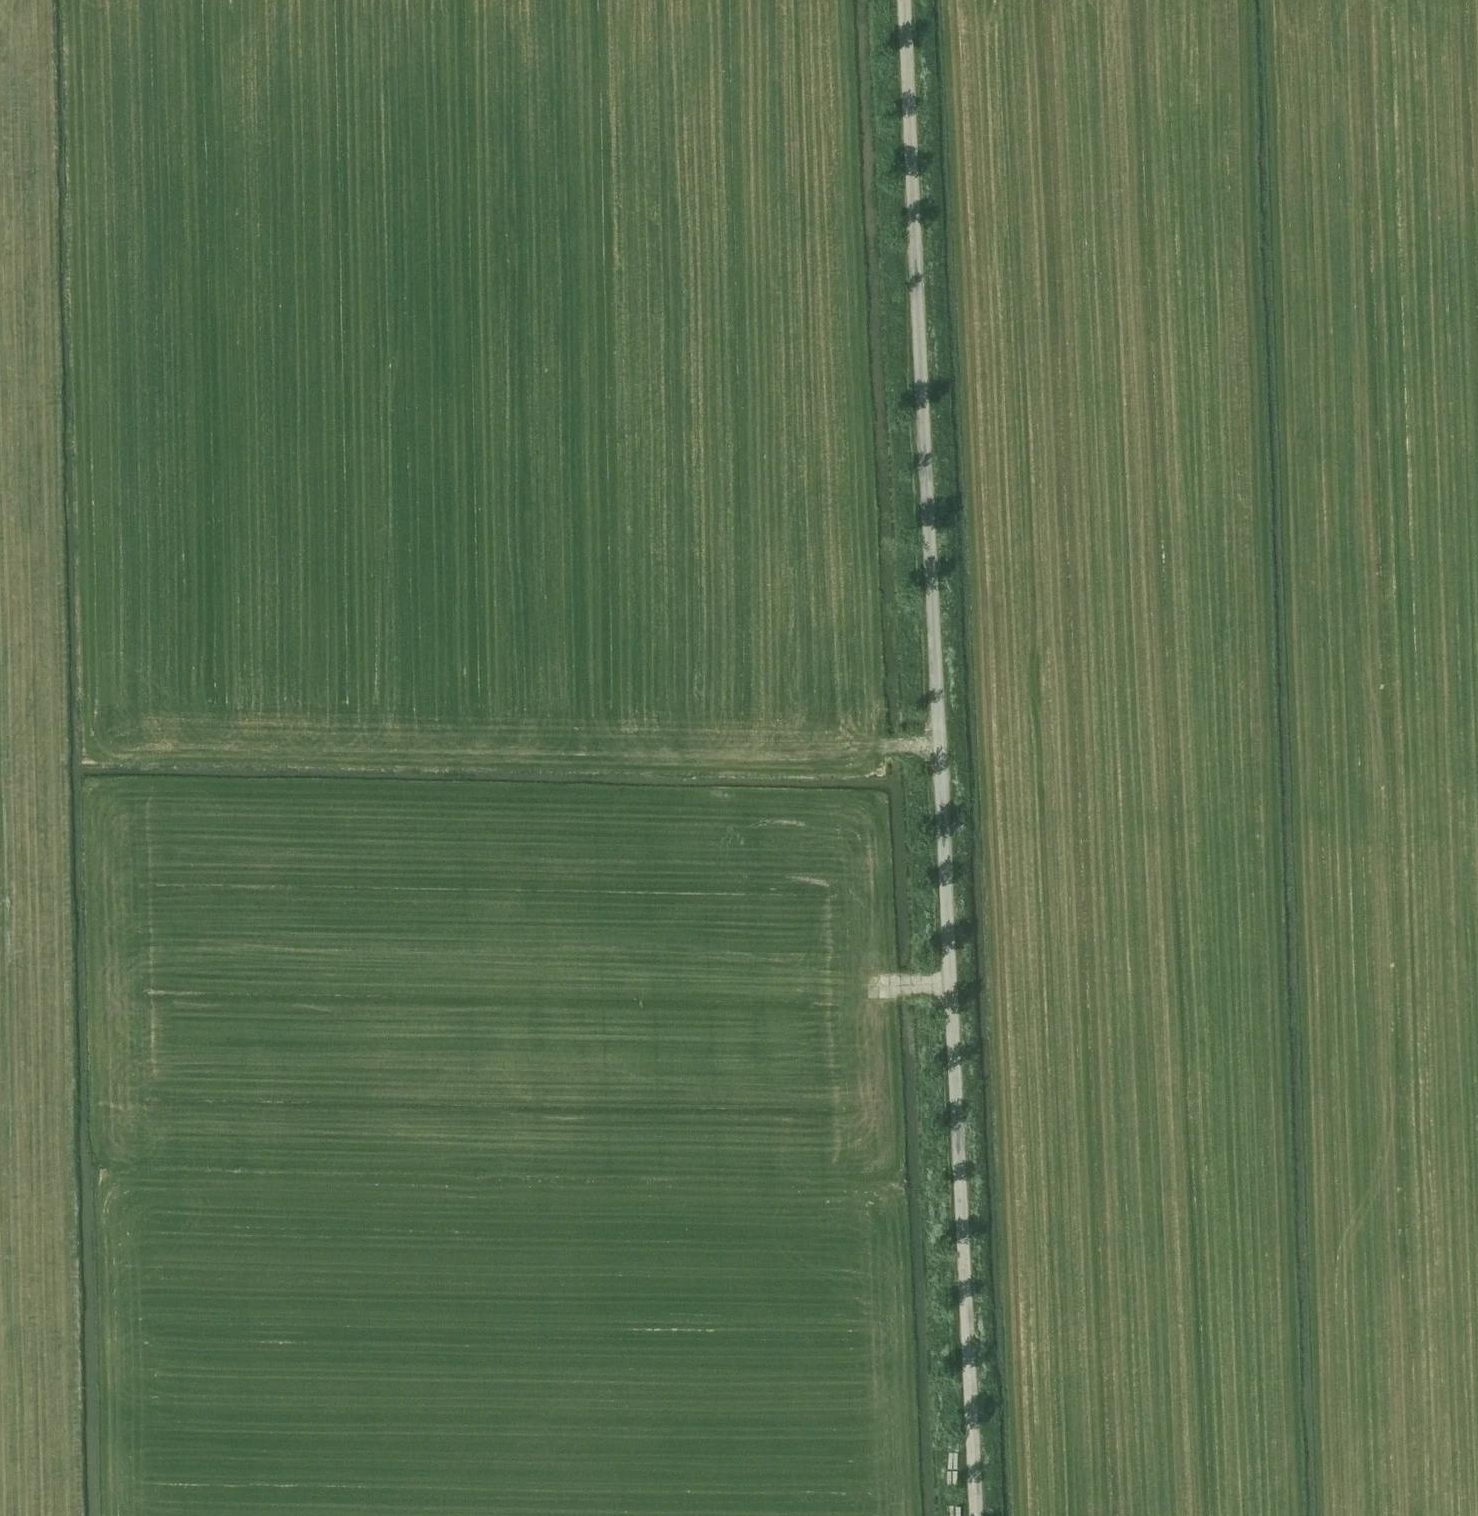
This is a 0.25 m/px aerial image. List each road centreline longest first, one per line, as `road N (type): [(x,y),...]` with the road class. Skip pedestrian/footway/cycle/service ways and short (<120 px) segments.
road 1 (unclassified): [(973,1515),(904,0)]

